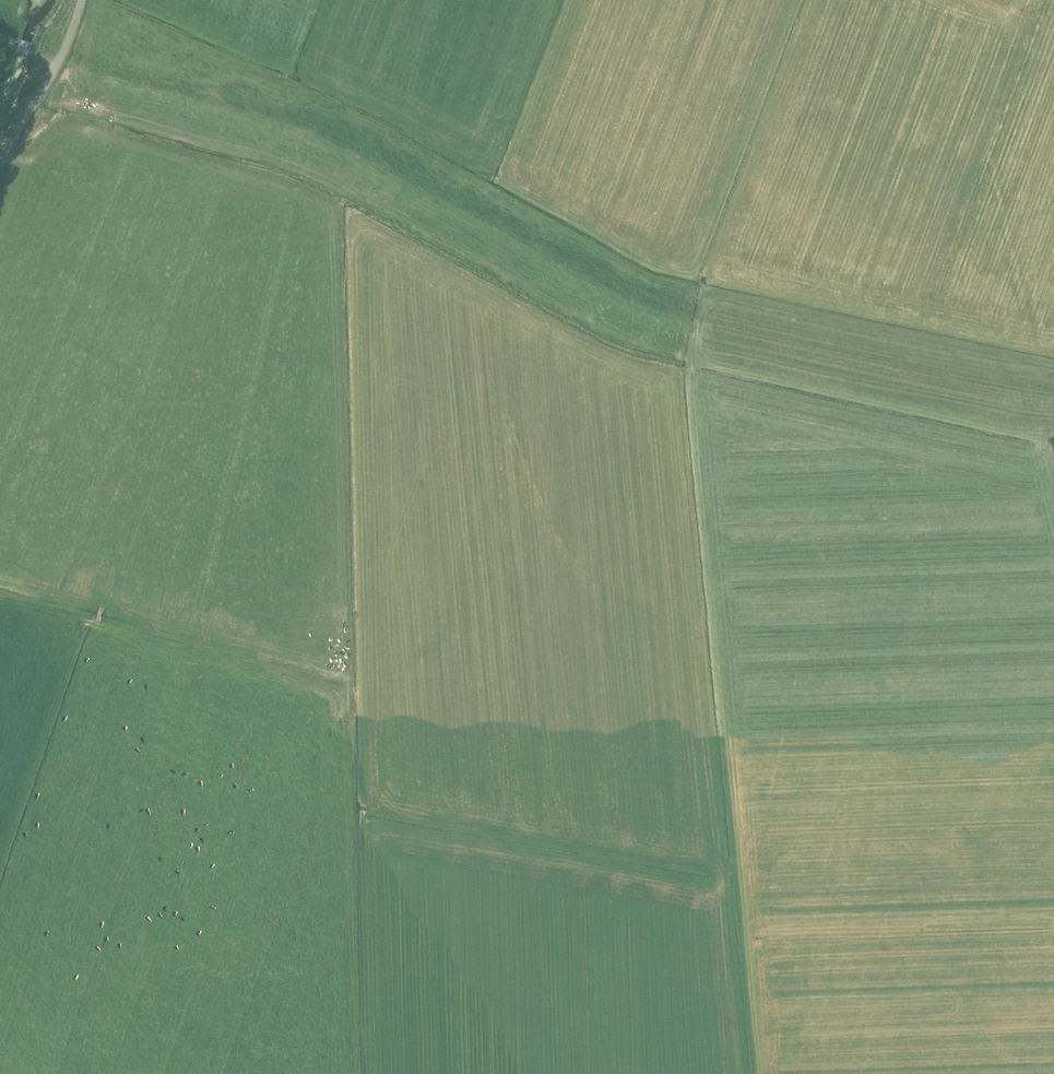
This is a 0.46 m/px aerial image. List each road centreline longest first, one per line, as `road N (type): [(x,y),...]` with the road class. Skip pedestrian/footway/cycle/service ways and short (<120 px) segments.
road 1 (unclassified): [(0,156),(80,0)]

